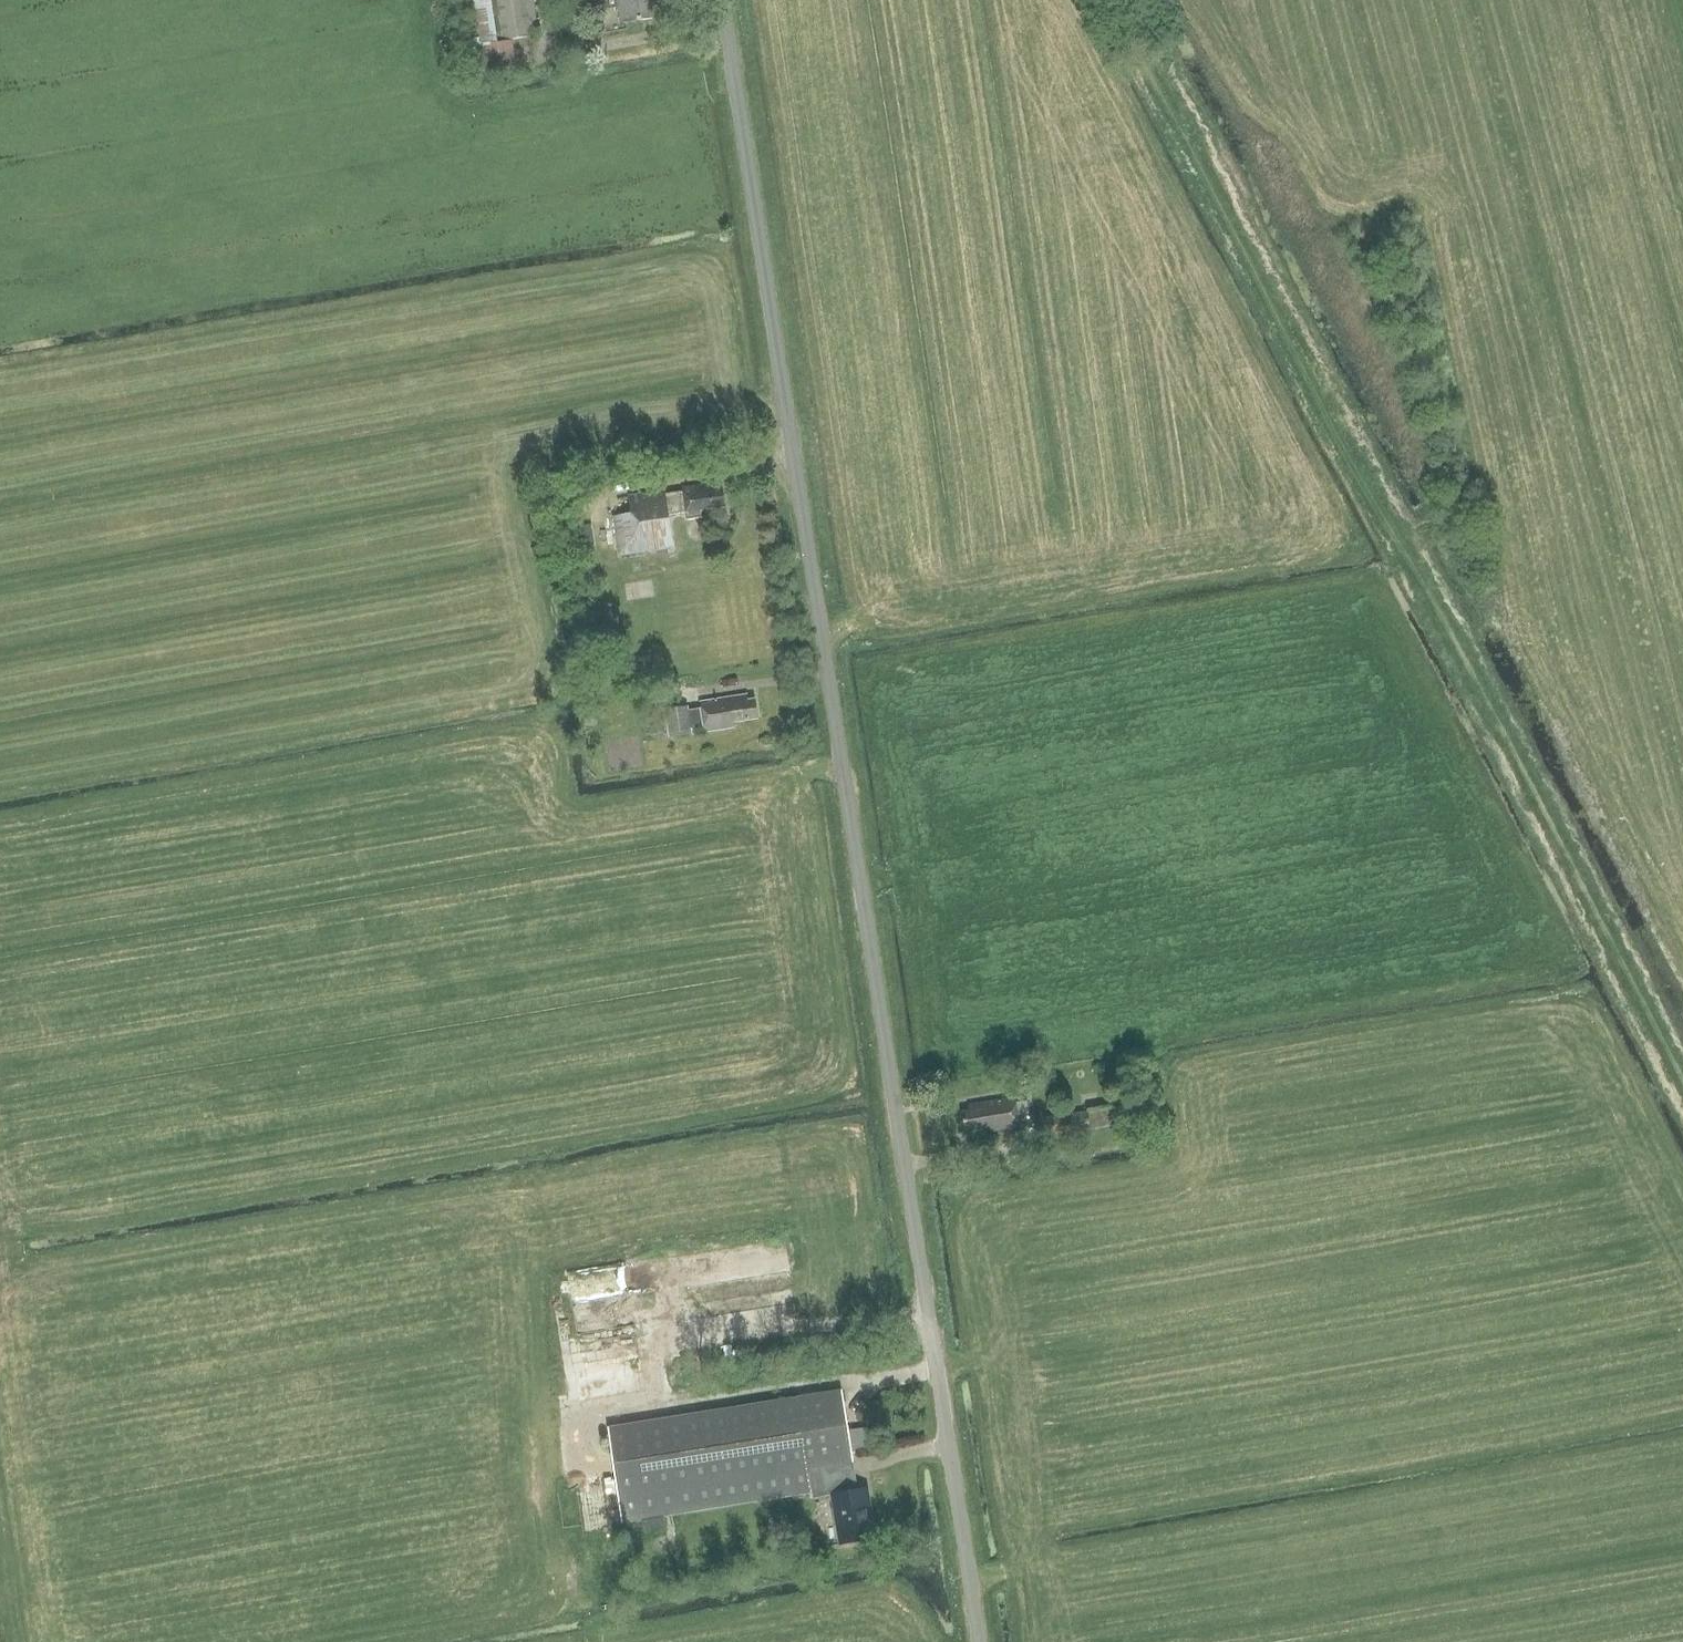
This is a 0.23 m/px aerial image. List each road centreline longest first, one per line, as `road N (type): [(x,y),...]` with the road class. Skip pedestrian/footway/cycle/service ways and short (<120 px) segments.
road 1 (unclassified): [(980,1641),(723,0)]

